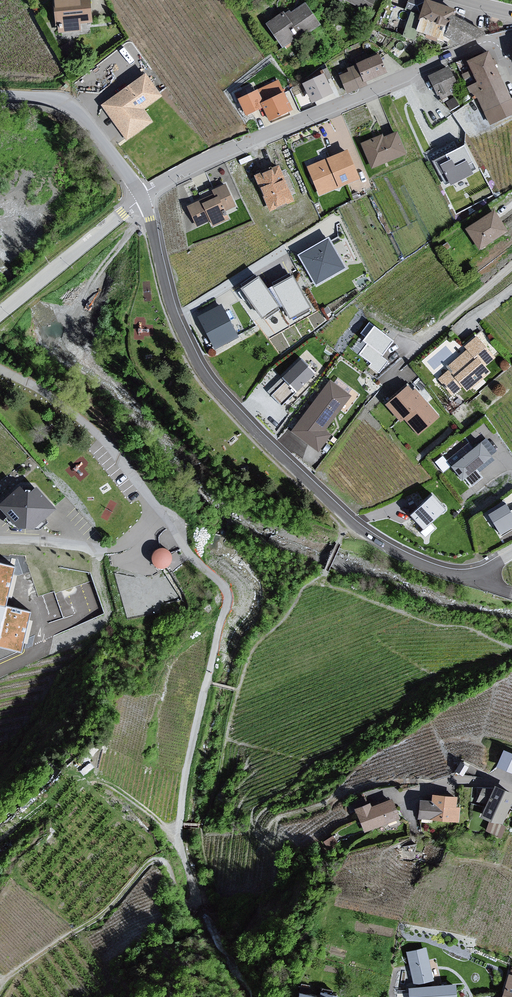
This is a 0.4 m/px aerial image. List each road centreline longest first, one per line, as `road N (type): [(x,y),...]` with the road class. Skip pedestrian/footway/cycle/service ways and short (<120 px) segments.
road 1 (residential): [(176,316),(227,404),(334,509),(408,558),(458,576),(479,573)]
road 2 (residential): [(142,196),(209,158),(495,43)]
road 3 (residential): [(142,196),(74,107),(0,96)]
road 4 (residential): [(176,316),(335,219)]
road 5 (residential): [(0,314),(142,196)]
road 6 (residential): [(0,543),(115,550),(131,538),(150,495)]
road 7 (track): [(197,897),(194,904),(184,900),(154,860),(107,916),(86,928)]
road 8 (residential): [(142,196),(176,316)]

